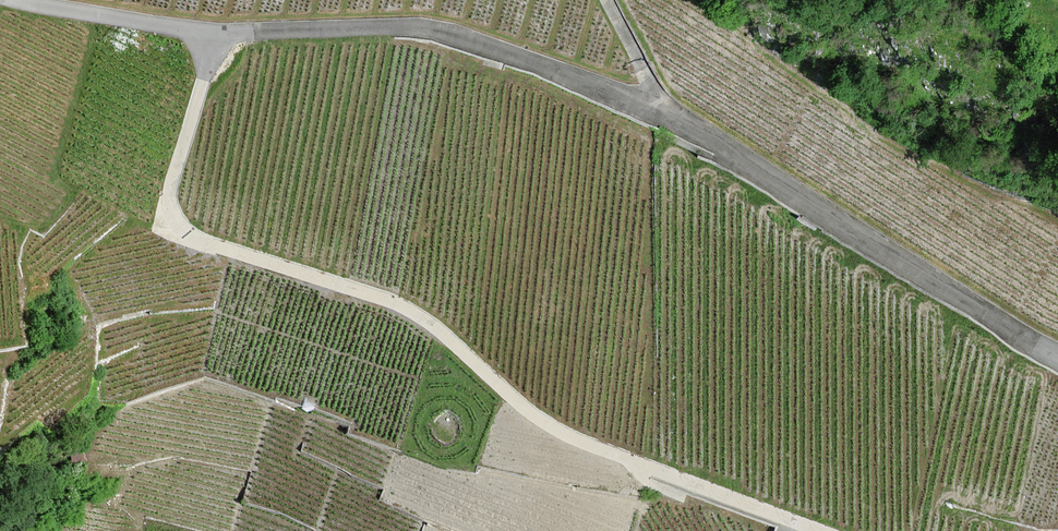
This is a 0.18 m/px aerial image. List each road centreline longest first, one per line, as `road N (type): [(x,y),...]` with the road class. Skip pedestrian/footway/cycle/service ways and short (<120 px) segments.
road 1 (unclassified): [(1057,358),(658,110),(450,33),(215,35),(10,0)]
road 2 (track): [(215,35),(169,199),(183,227),(412,310),(546,421),(825,530)]
road 3 (track): [(607,0),(658,110)]

